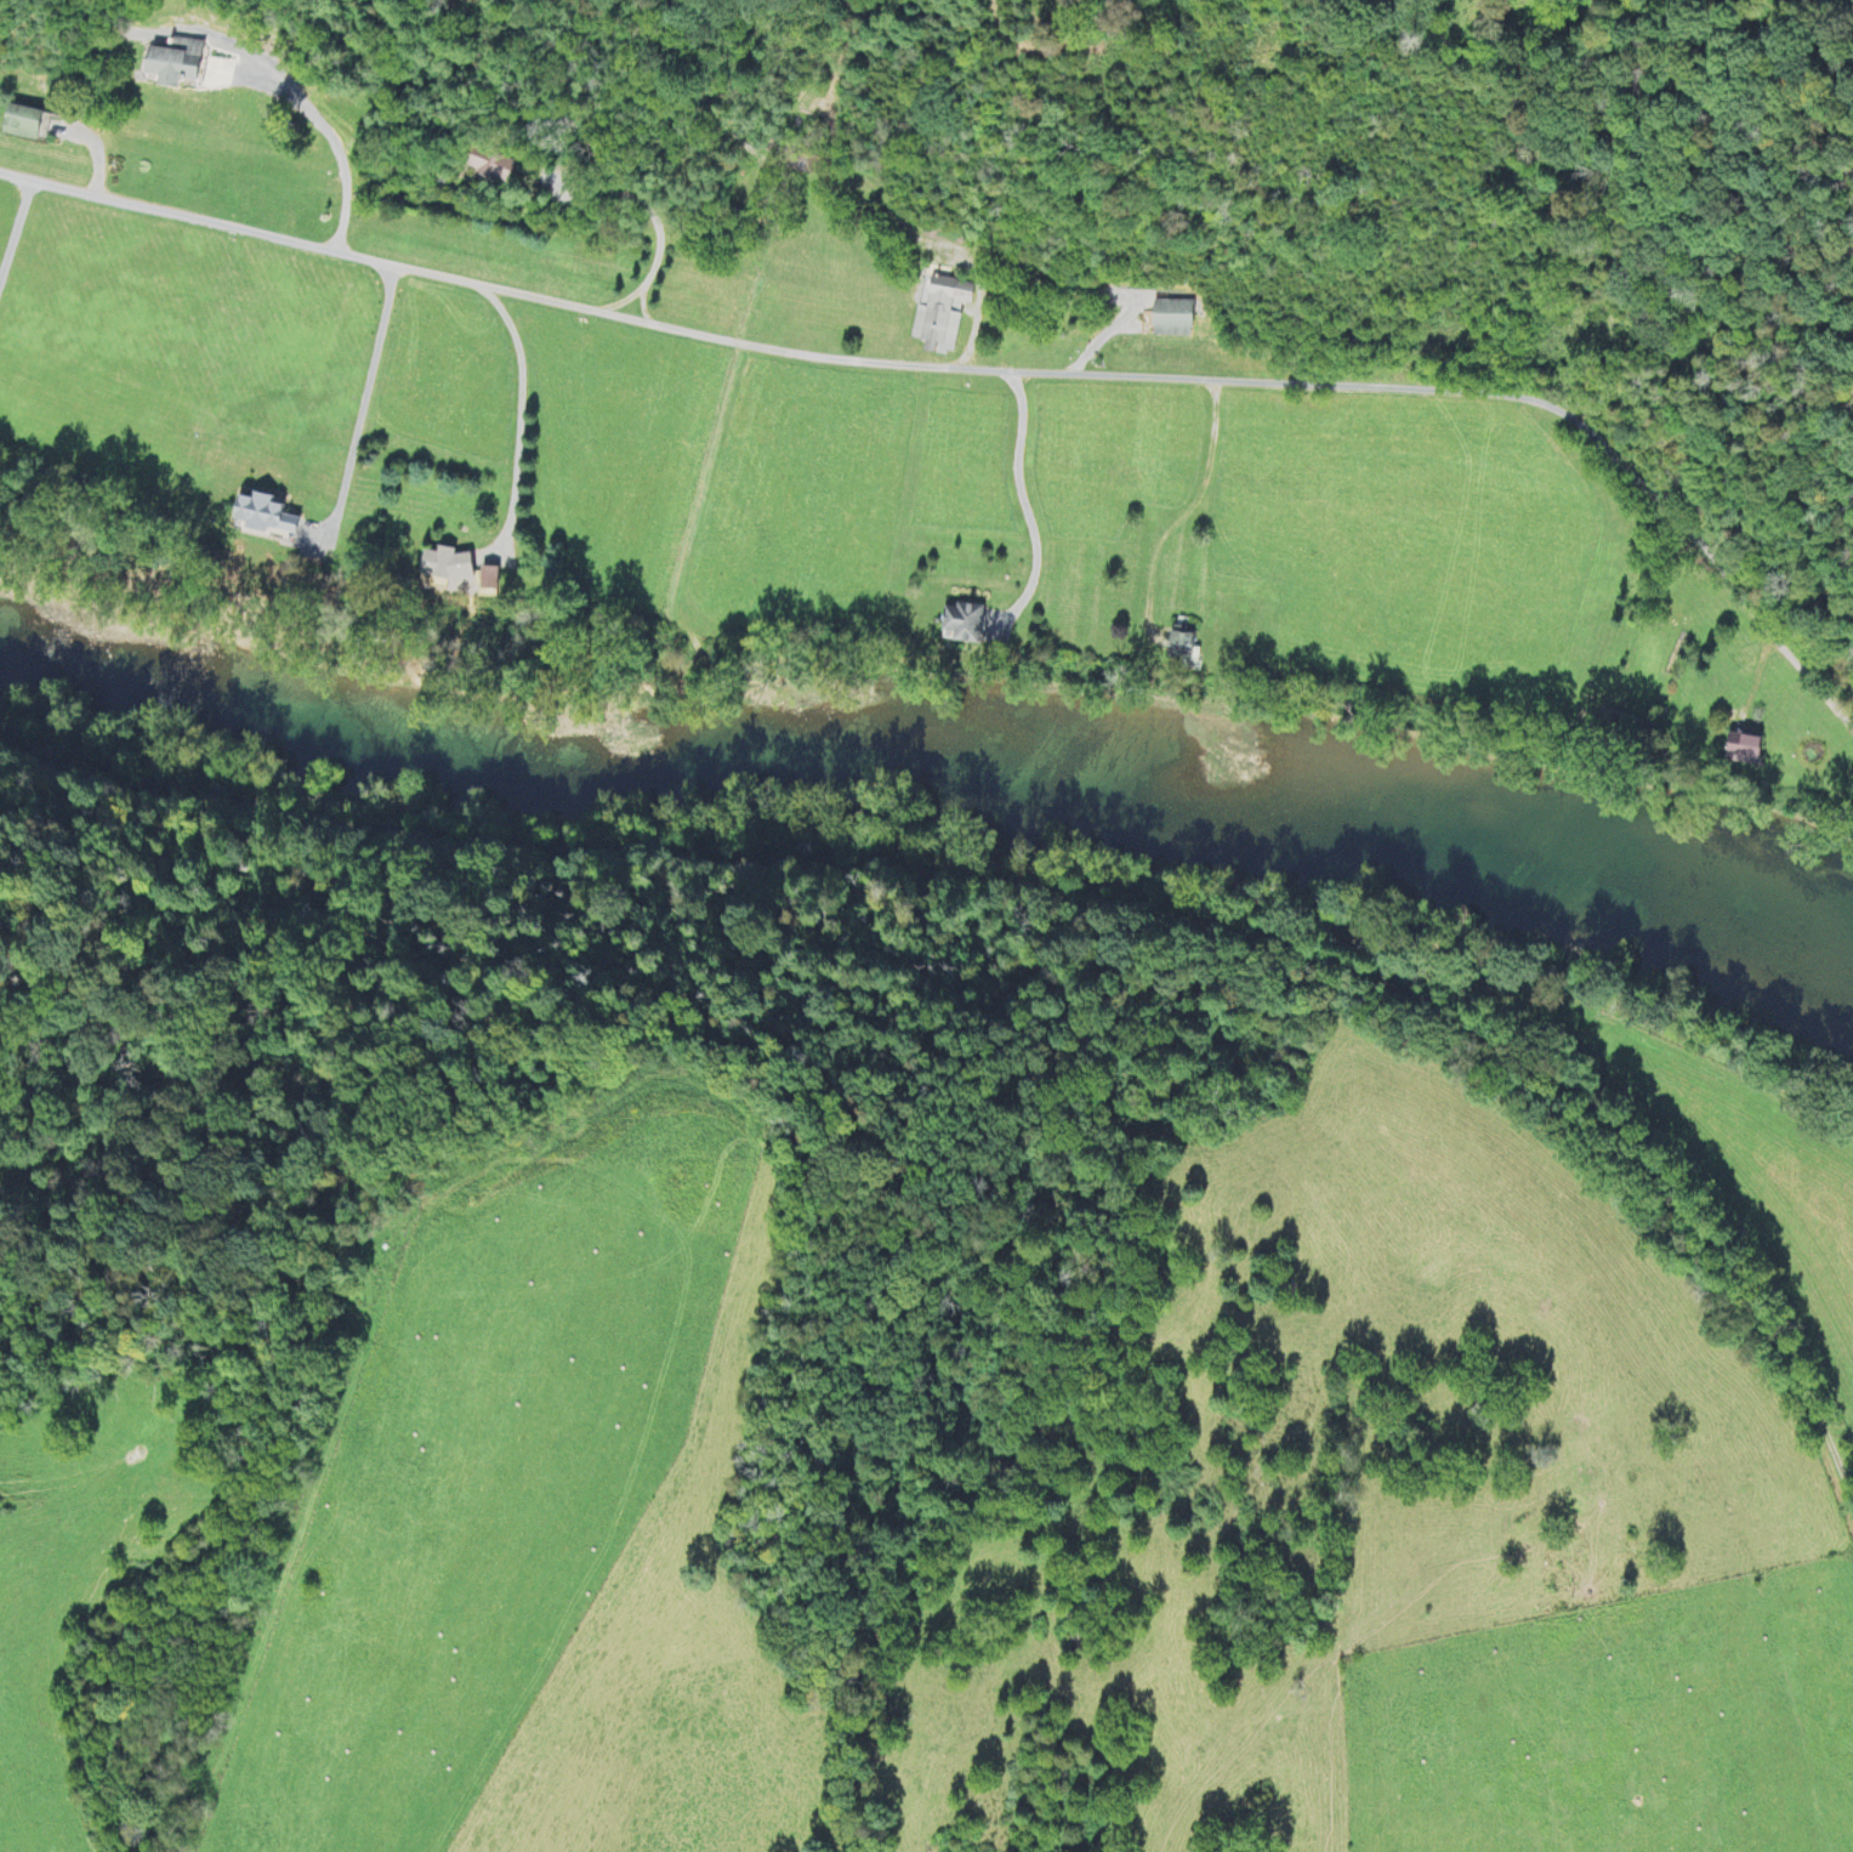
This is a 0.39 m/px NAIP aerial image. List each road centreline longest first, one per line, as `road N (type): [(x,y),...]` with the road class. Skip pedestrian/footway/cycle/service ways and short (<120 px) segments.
road 1 (residential): [(0,170),(817,367),(1535,405),(1595,432),(1852,724)]

